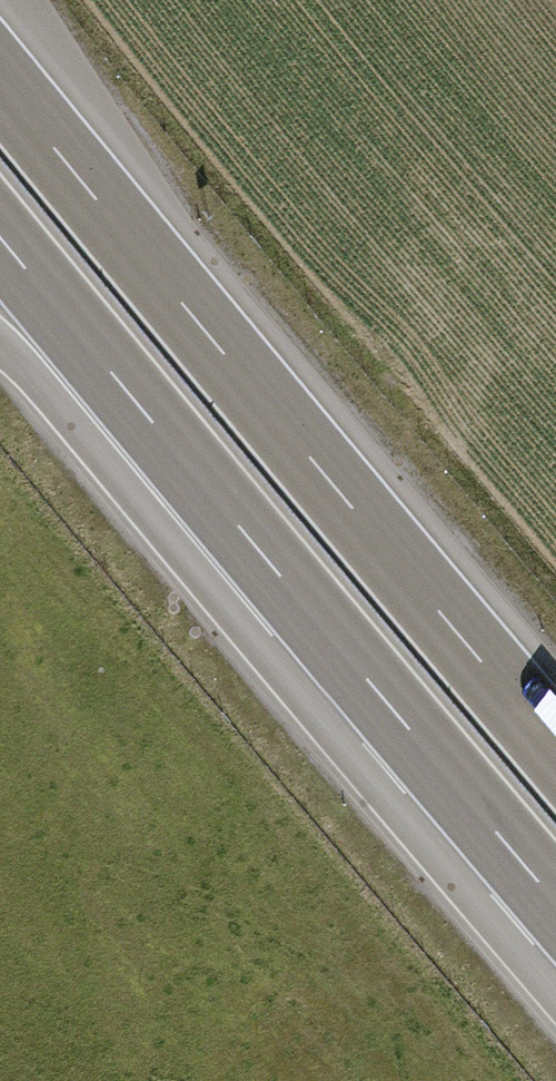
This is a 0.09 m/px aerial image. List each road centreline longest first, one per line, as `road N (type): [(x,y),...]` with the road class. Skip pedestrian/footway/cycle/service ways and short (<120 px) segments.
road 1 (motorway): [(555,748),(0,80)]
road 2 (motorway): [(132,402),(555,906)]
road 3 (motorway): [(0,240),(132,402)]
road 4 (motorway): [(0,339),(132,402)]

